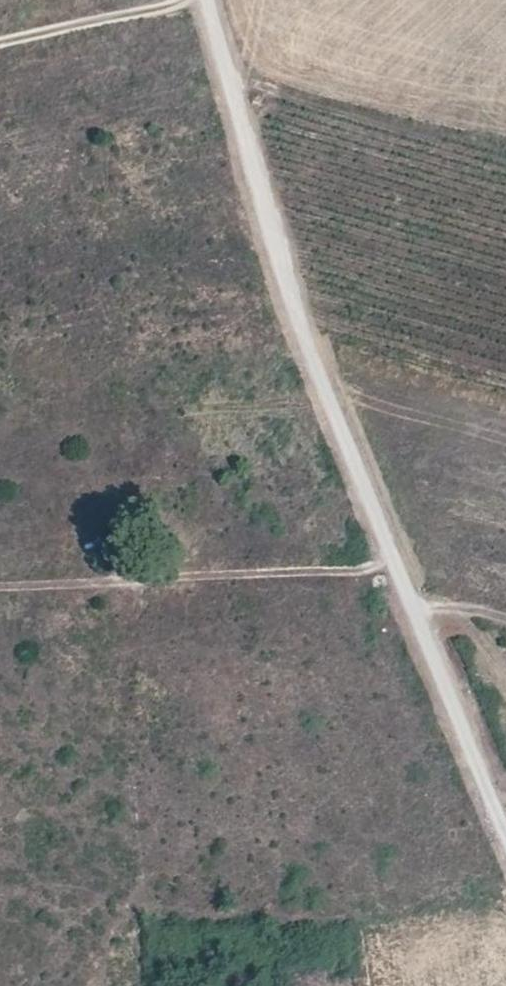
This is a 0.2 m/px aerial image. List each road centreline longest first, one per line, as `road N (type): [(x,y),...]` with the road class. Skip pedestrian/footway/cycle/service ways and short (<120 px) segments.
road 1 (track): [(505,828),(304,338),(208,0)]
road 2 (track): [(386,550),(373,564),(0,584)]
road 3 (track): [(174,0),(0,38)]

